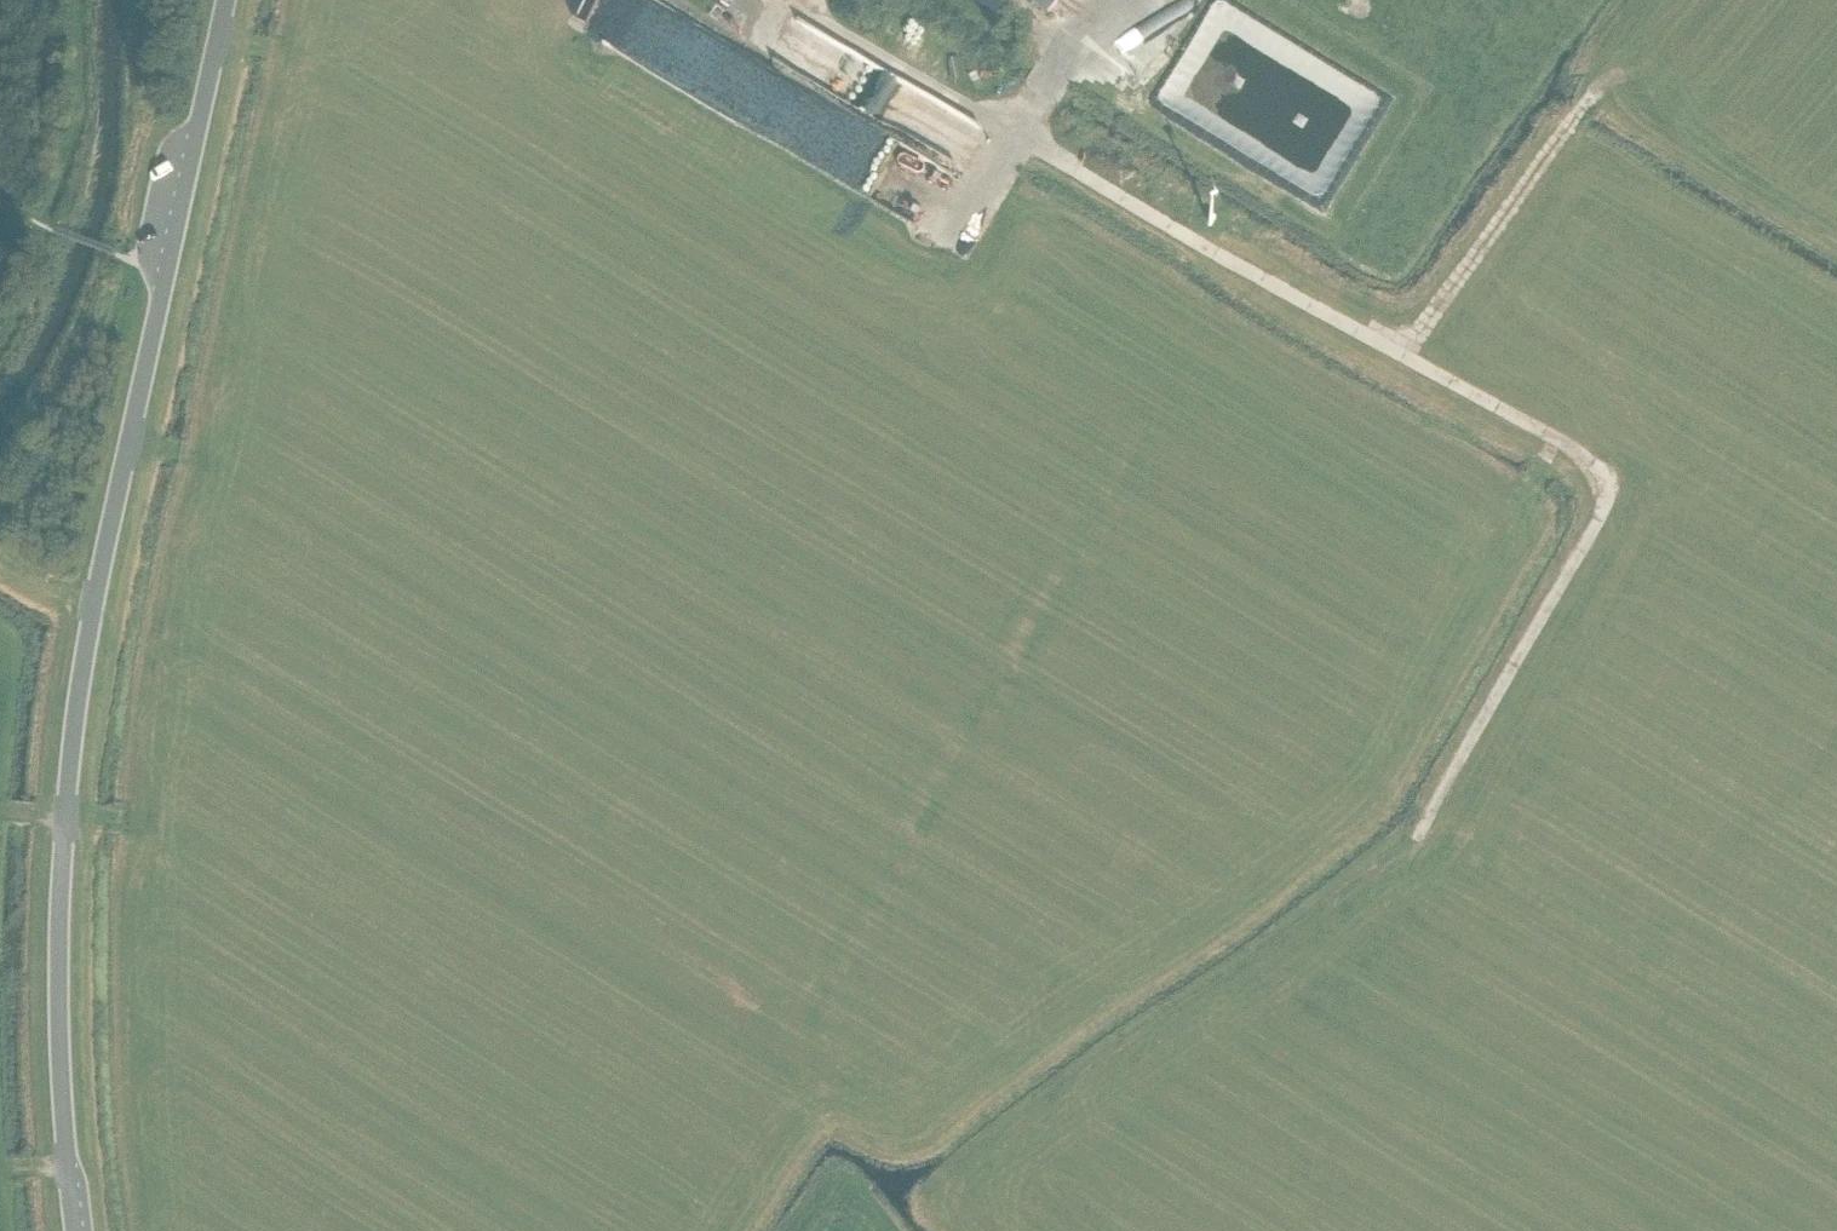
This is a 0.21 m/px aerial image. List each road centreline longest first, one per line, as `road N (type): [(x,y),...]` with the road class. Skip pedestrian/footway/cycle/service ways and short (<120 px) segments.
road 1 (tertiary): [(75,1230),(59,1011),(72,751),(109,536),(227,0)]

